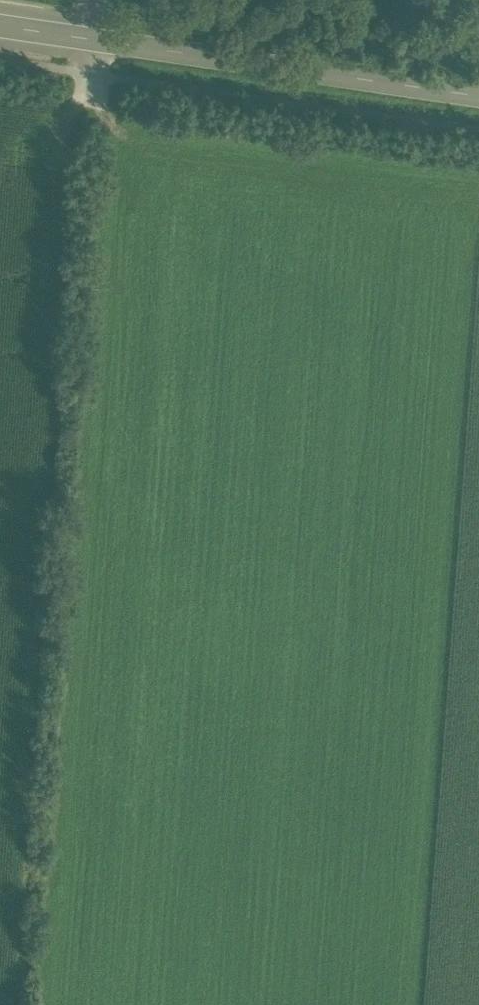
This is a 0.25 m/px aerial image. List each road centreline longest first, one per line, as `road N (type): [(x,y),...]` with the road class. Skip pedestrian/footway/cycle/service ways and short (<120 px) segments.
road 1 (secondary): [(478,97),(0,27)]

